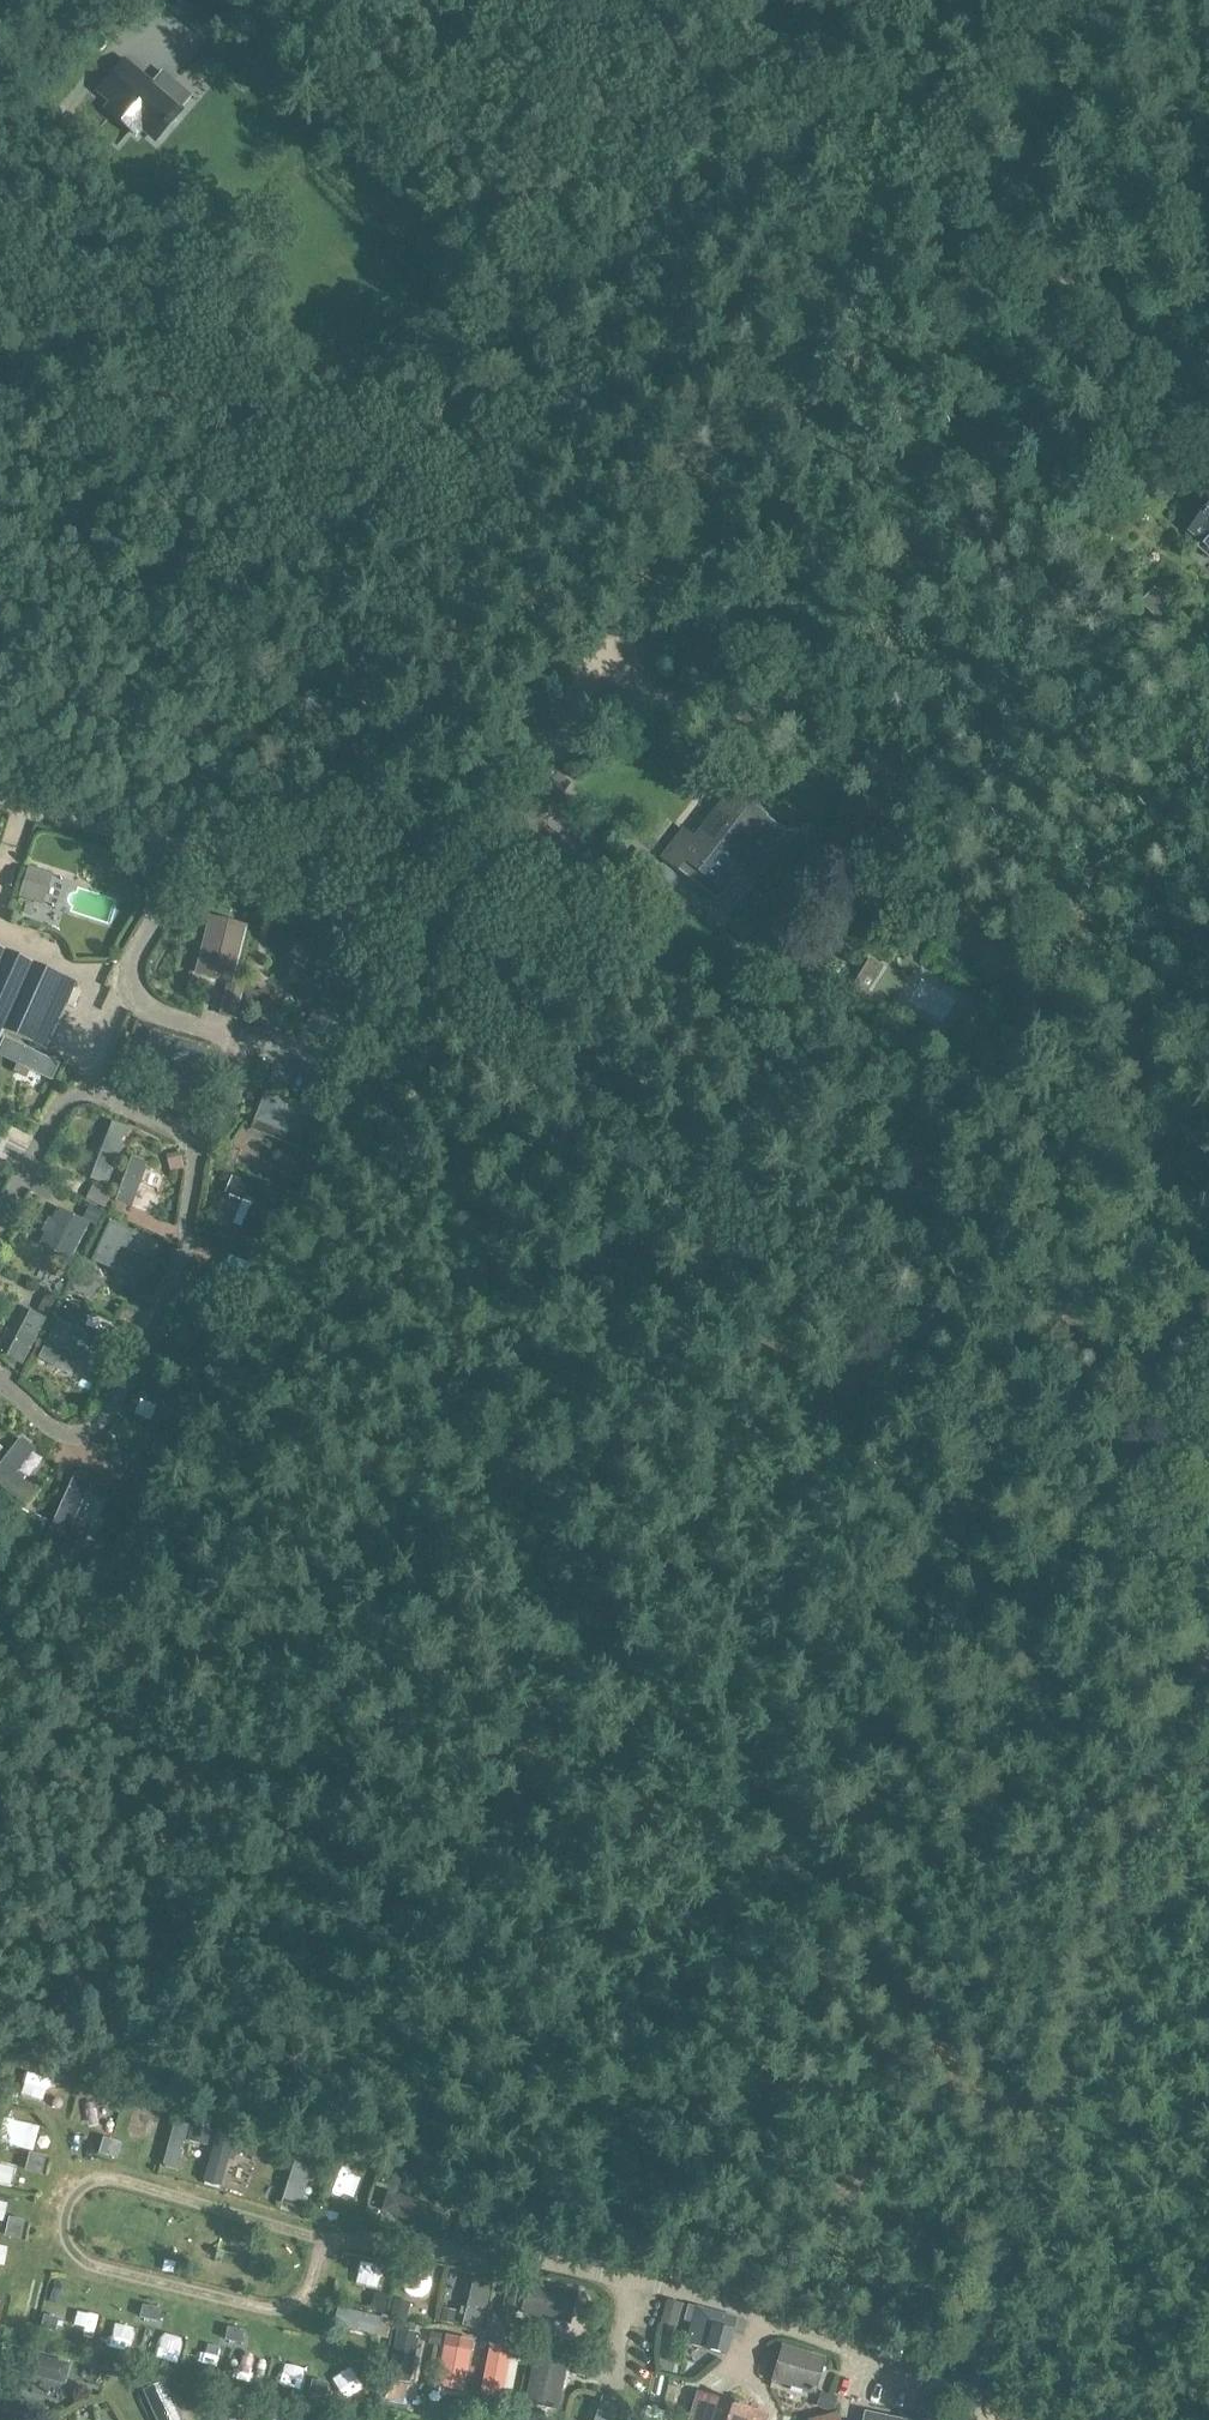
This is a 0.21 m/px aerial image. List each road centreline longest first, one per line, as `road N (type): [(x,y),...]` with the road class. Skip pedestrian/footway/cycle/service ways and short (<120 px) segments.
road 1 (track): [(1208,1607),(755,1238),(415,944),(0,528)]
road 2 (track): [(1183,1584),(1207,1635),(1196,1708),(977,2381)]
road 3 (unclassified): [(1208,412),(738,0)]
road 4 (unclassified): [(354,885),(117,831),(0,794)]

